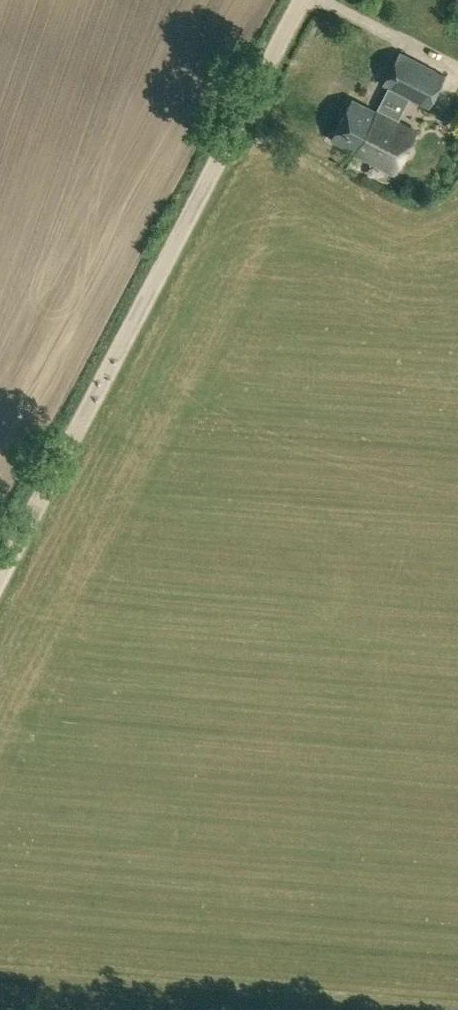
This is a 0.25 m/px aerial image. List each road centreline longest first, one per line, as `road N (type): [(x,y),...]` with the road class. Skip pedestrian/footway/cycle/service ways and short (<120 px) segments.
road 1 (unclassified): [(0,573),(299,0)]

